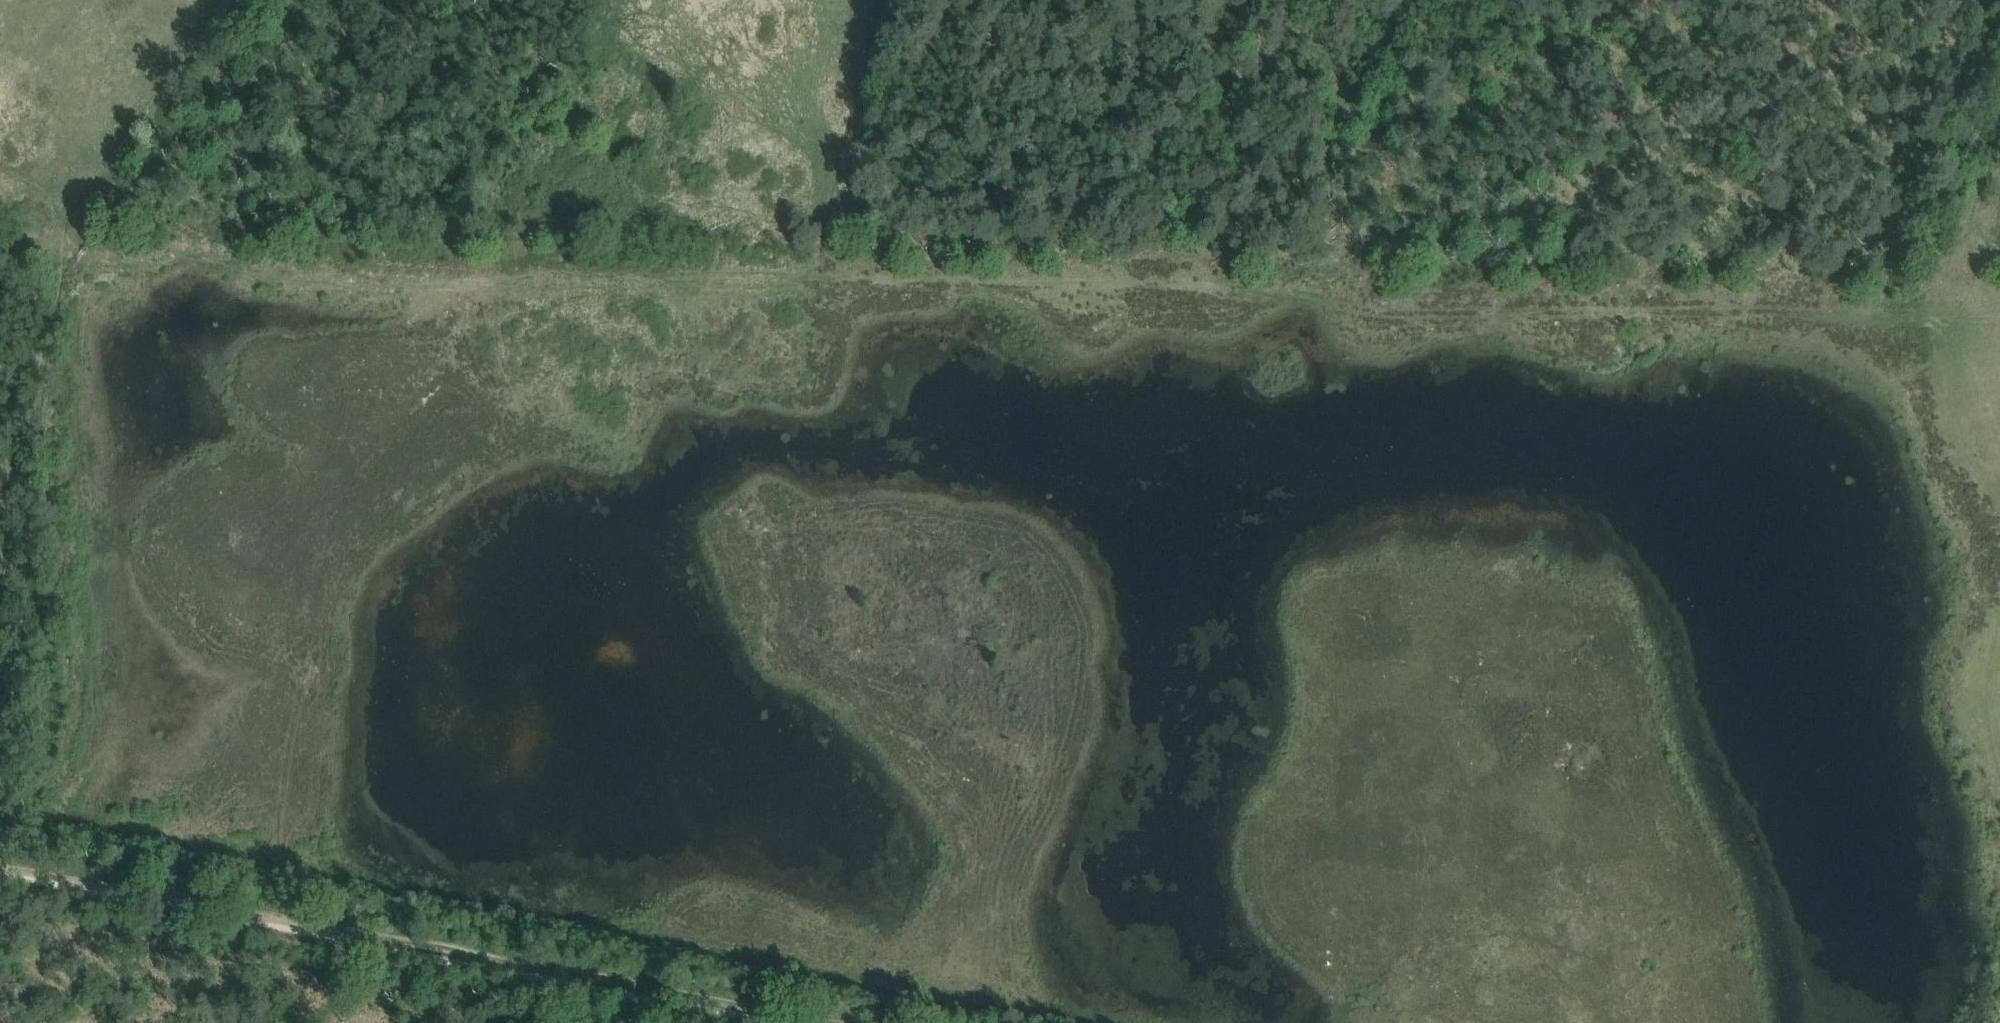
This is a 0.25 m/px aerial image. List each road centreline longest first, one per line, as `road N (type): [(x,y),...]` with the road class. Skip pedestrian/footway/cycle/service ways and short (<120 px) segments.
road 1 (track): [(564,964),(0,855)]
road 2 (track): [(856,1022),(564,964)]

